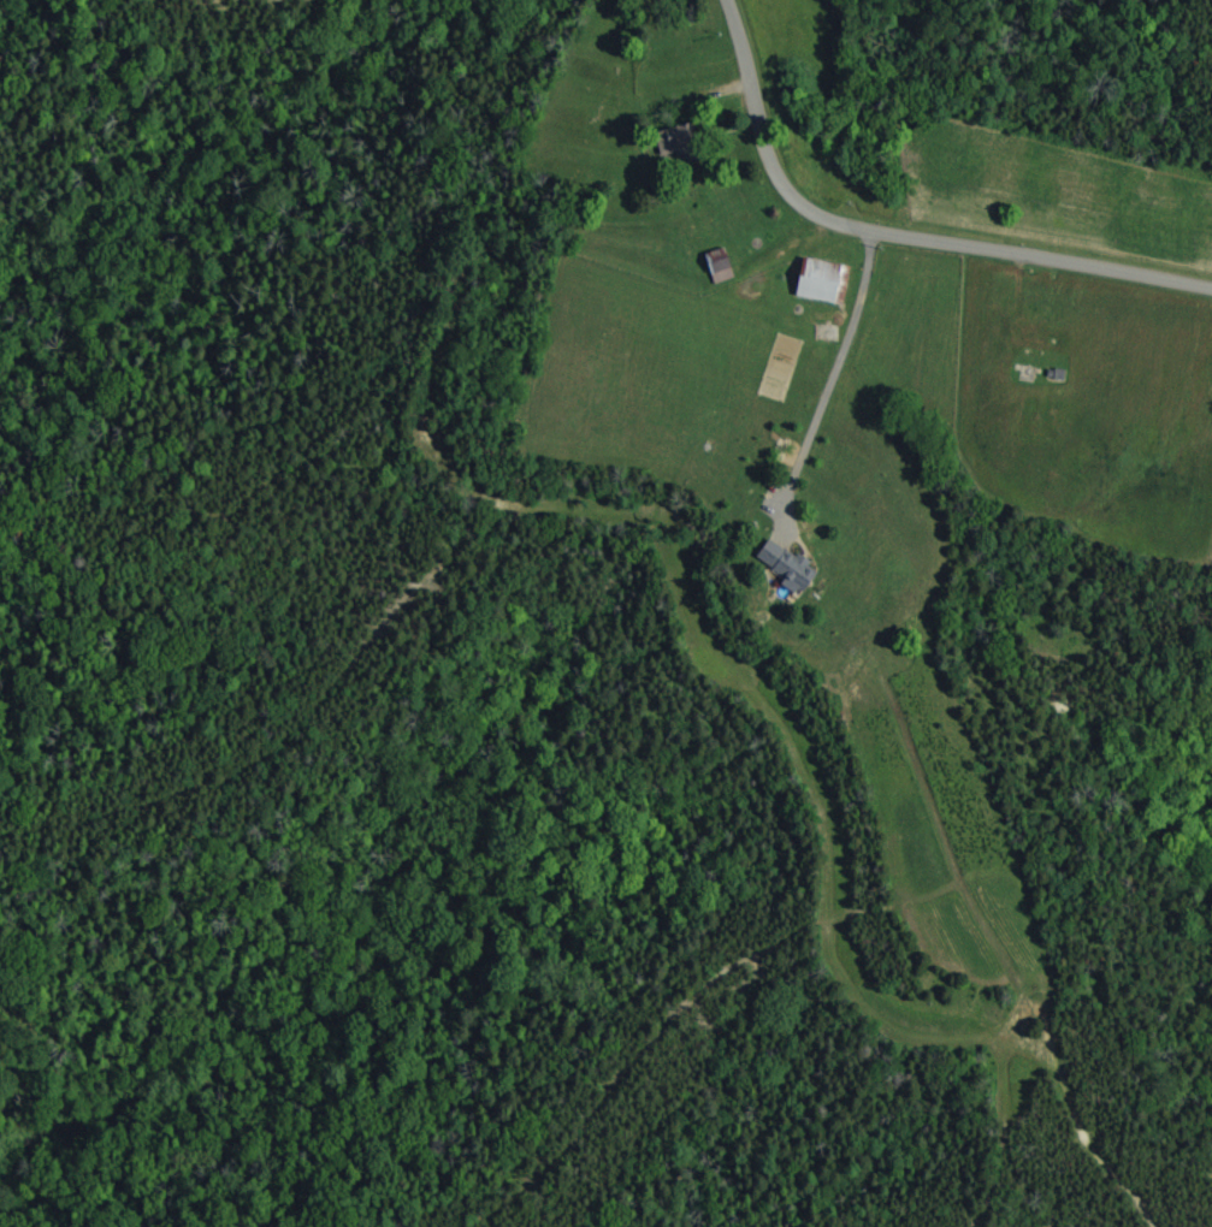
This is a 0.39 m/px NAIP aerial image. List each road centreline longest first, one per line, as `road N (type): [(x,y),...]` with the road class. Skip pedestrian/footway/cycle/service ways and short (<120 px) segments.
road 1 (residential): [(1211,318),(809,227),(762,182),(705,0)]

